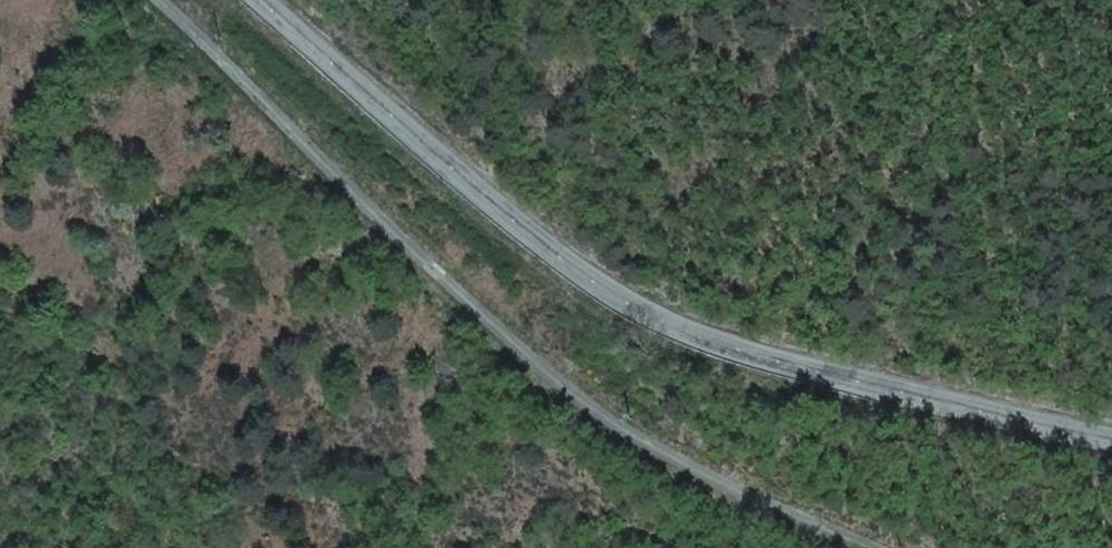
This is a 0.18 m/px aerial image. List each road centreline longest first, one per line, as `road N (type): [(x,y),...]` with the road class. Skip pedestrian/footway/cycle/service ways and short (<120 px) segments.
road 1 (tertiary): [(261,0),(626,323),(973,443),(1111,454)]
road 2 (unclassified): [(153,0),(529,358),(853,547)]

